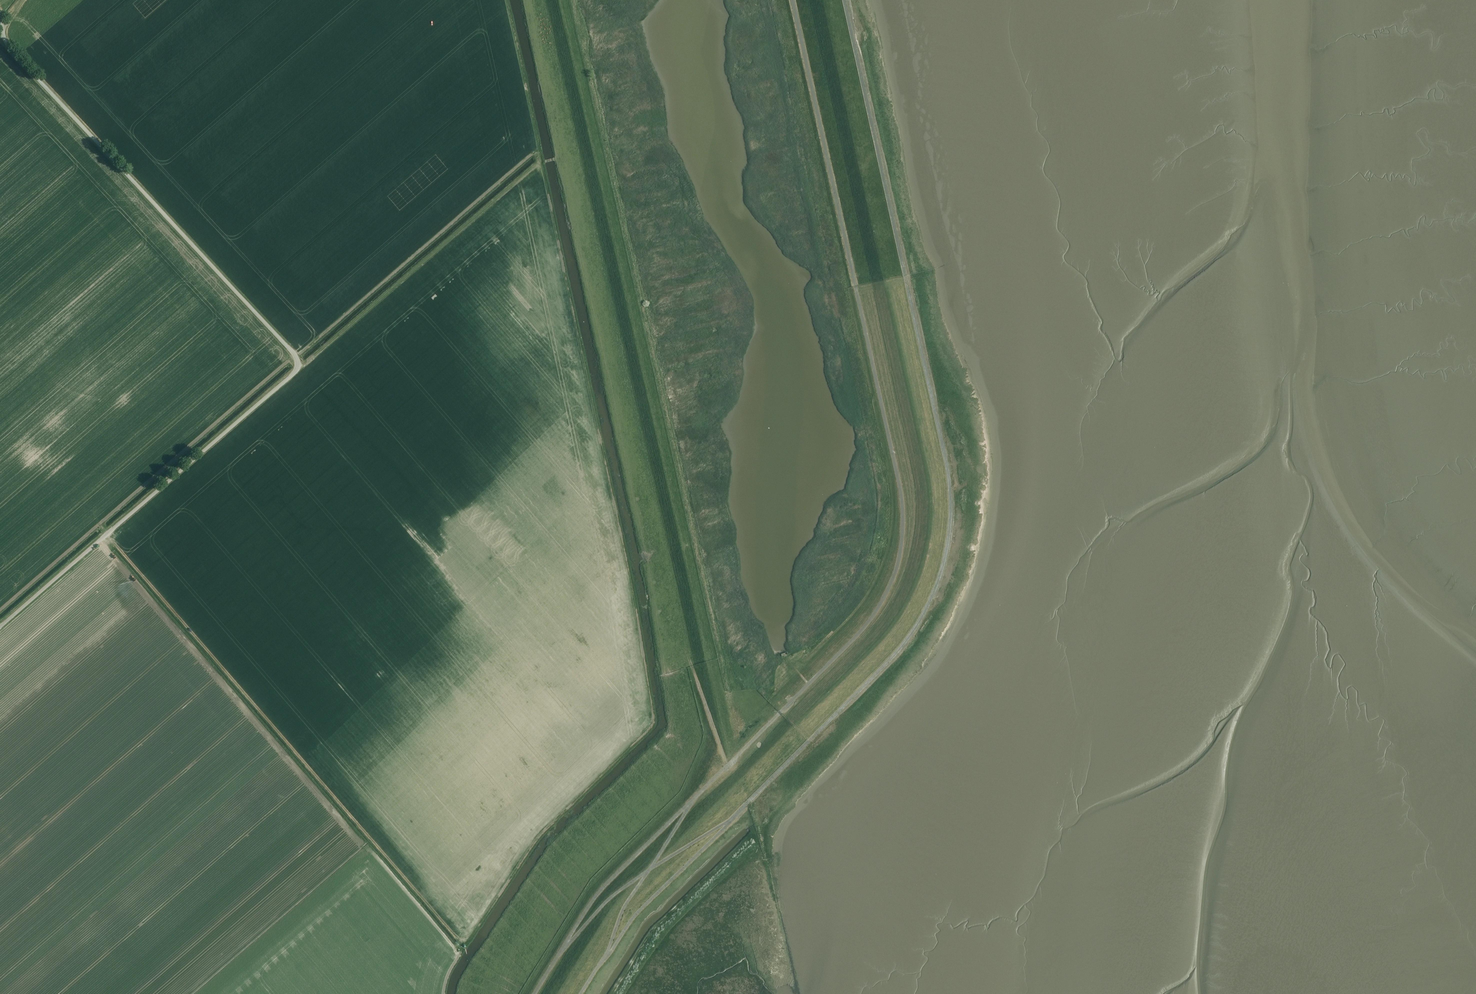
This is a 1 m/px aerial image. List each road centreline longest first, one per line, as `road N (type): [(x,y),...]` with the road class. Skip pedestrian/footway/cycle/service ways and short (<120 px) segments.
road 1 (unclassified): [(0,627),(298,365),(26,66),(6,43),(0,18)]

